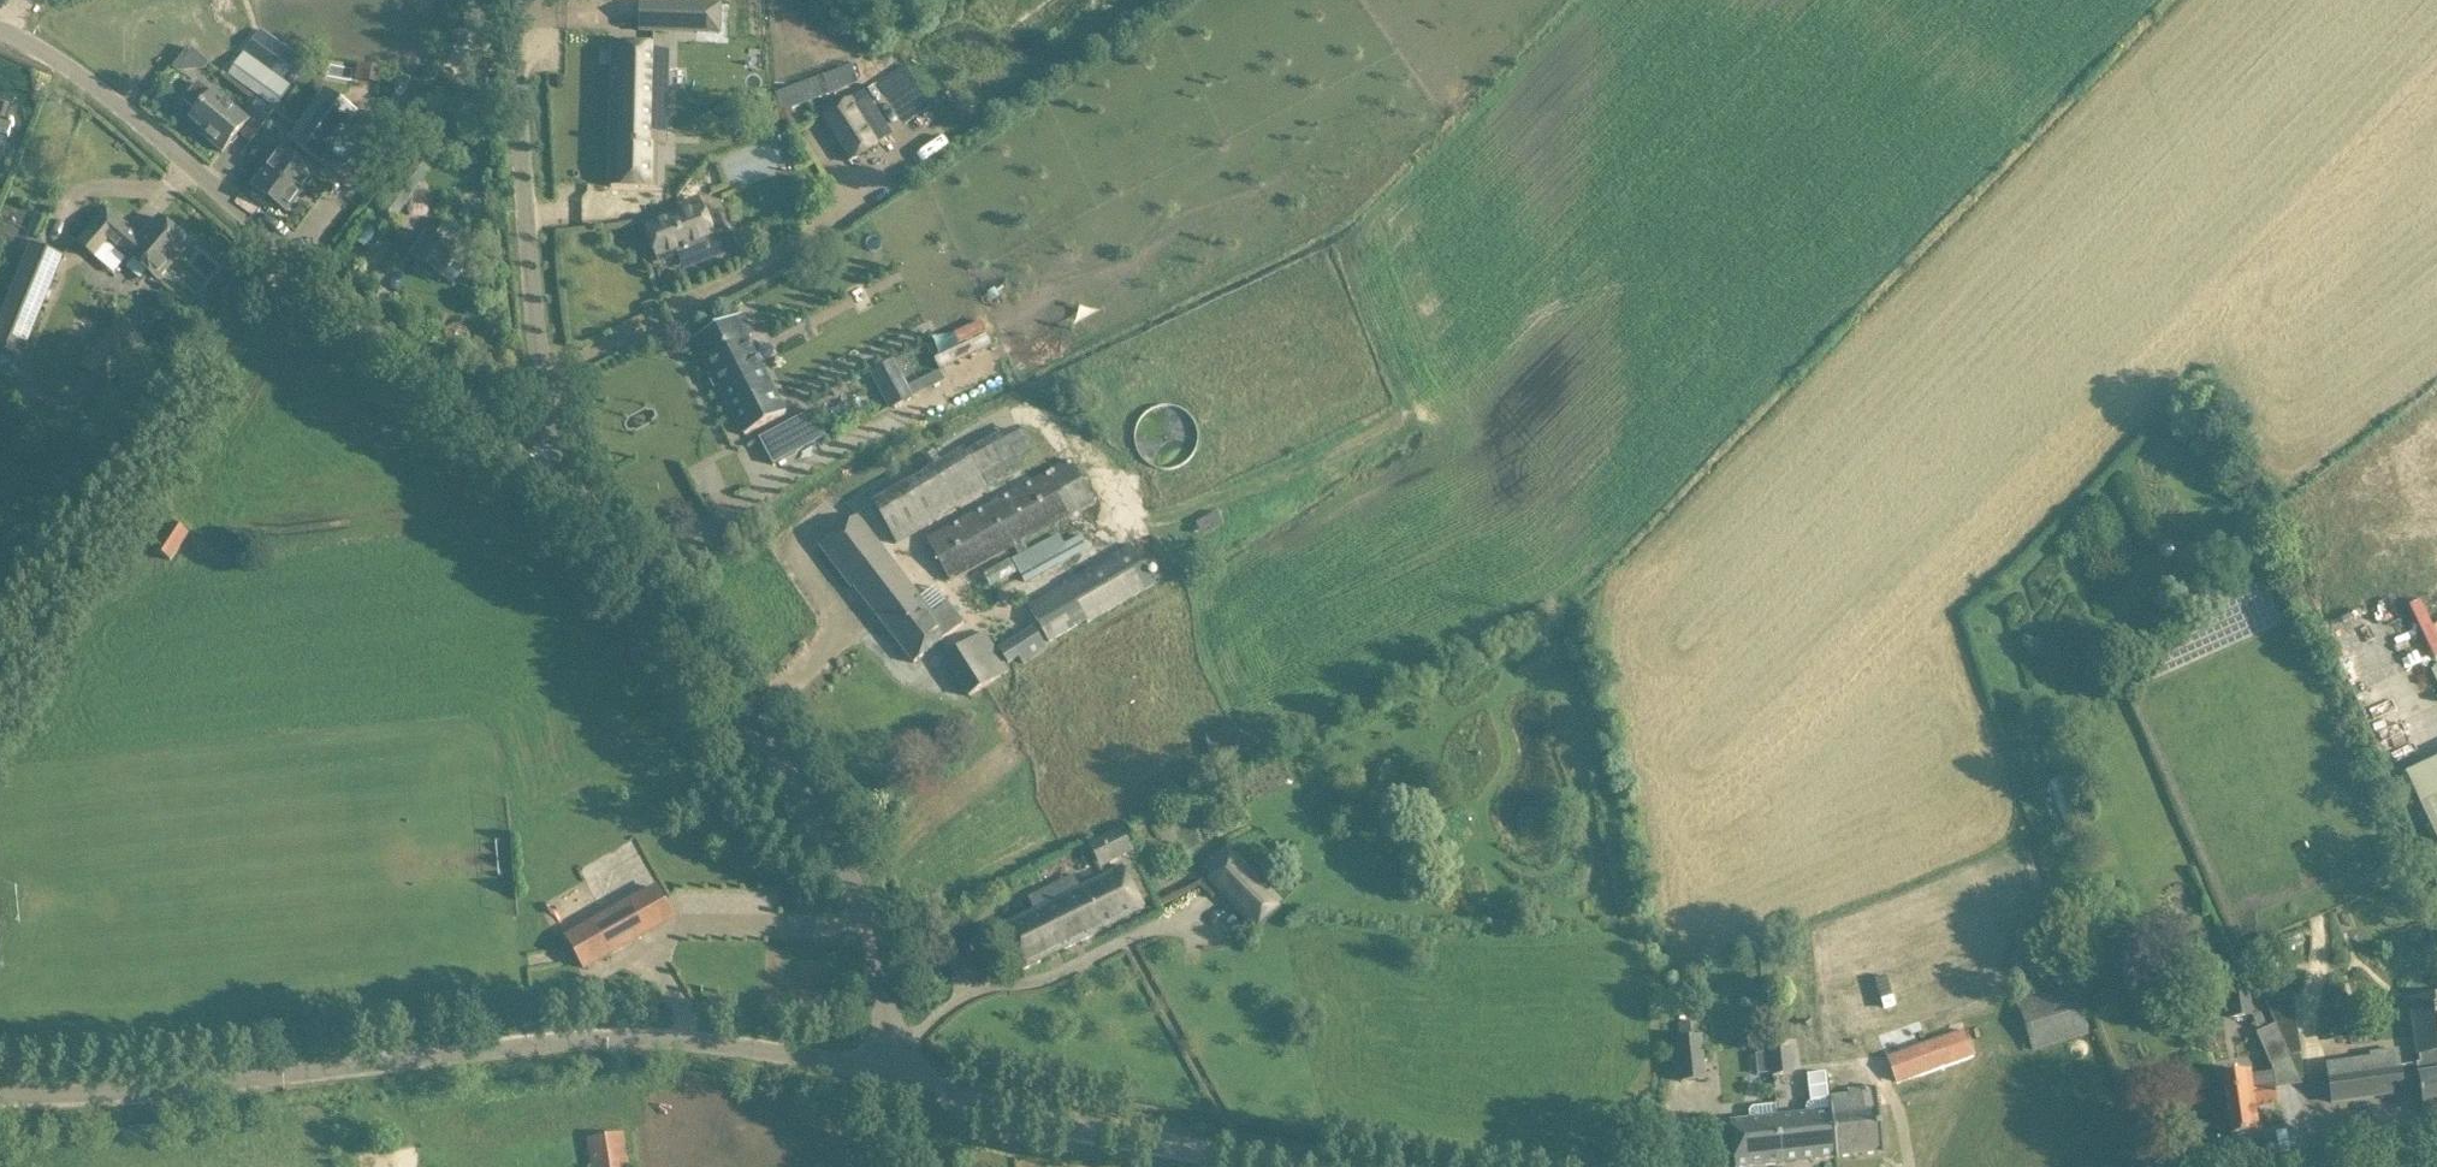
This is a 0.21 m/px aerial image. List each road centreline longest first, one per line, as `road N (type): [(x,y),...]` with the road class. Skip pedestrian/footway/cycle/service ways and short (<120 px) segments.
road 1 (unclassified): [(0,1095),(219,1089),(646,1041),(757,1047),(890,1067)]
road 2 (unclassified): [(572,484),(530,463),(60,57),(0,29)]
road 3 (unclassified): [(890,1067),(889,1005),(855,890),(810,812),(572,484)]
road 4 (unclassified): [(572,484),(543,367),(526,230),(512,0)]
road 5 (unclassified): [(1292,1166),(989,1106),(890,1067)]

